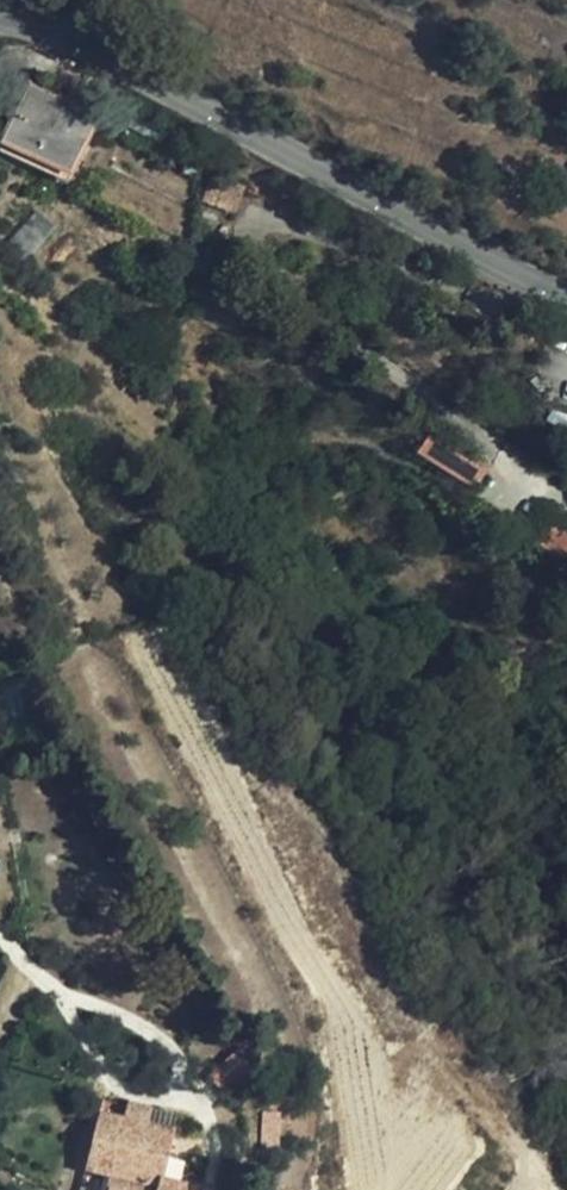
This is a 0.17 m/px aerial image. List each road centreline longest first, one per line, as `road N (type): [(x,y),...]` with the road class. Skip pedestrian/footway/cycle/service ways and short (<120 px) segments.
road 1 (tertiary): [(0,19),(104,57),(566,297)]

